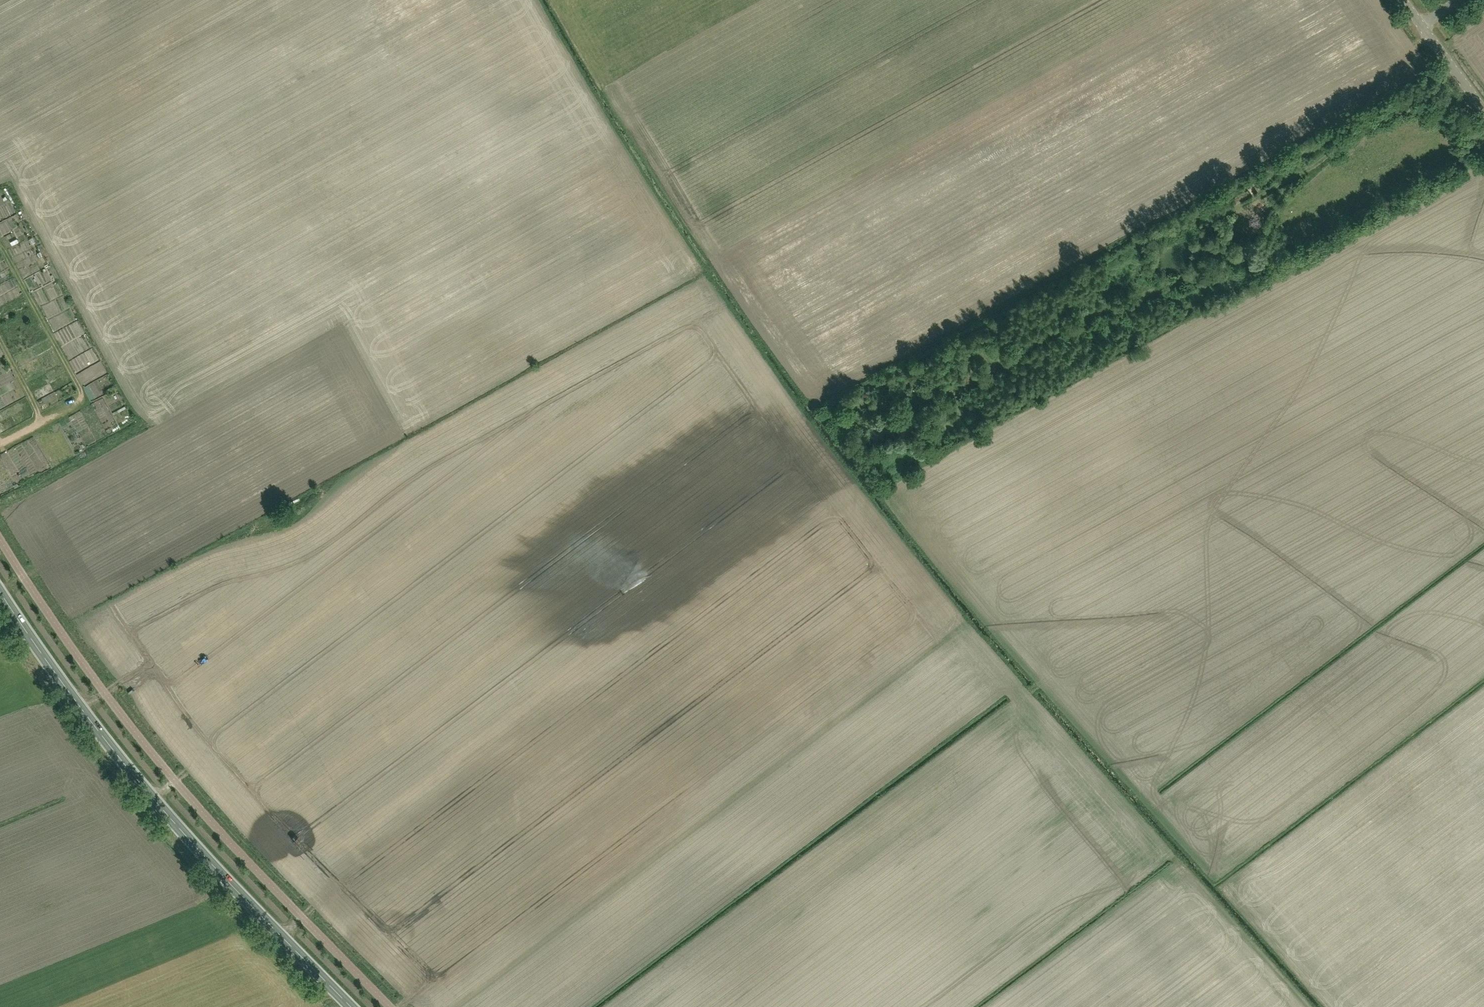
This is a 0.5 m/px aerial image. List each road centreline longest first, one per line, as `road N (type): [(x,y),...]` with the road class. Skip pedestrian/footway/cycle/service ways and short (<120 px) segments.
road 1 (secondary): [(352,1006),(172,820),(0,592)]
road 2 (track): [(0,445),(82,396),(0,246)]
road 3 (unclassified): [(1483,112),(1401,0)]

